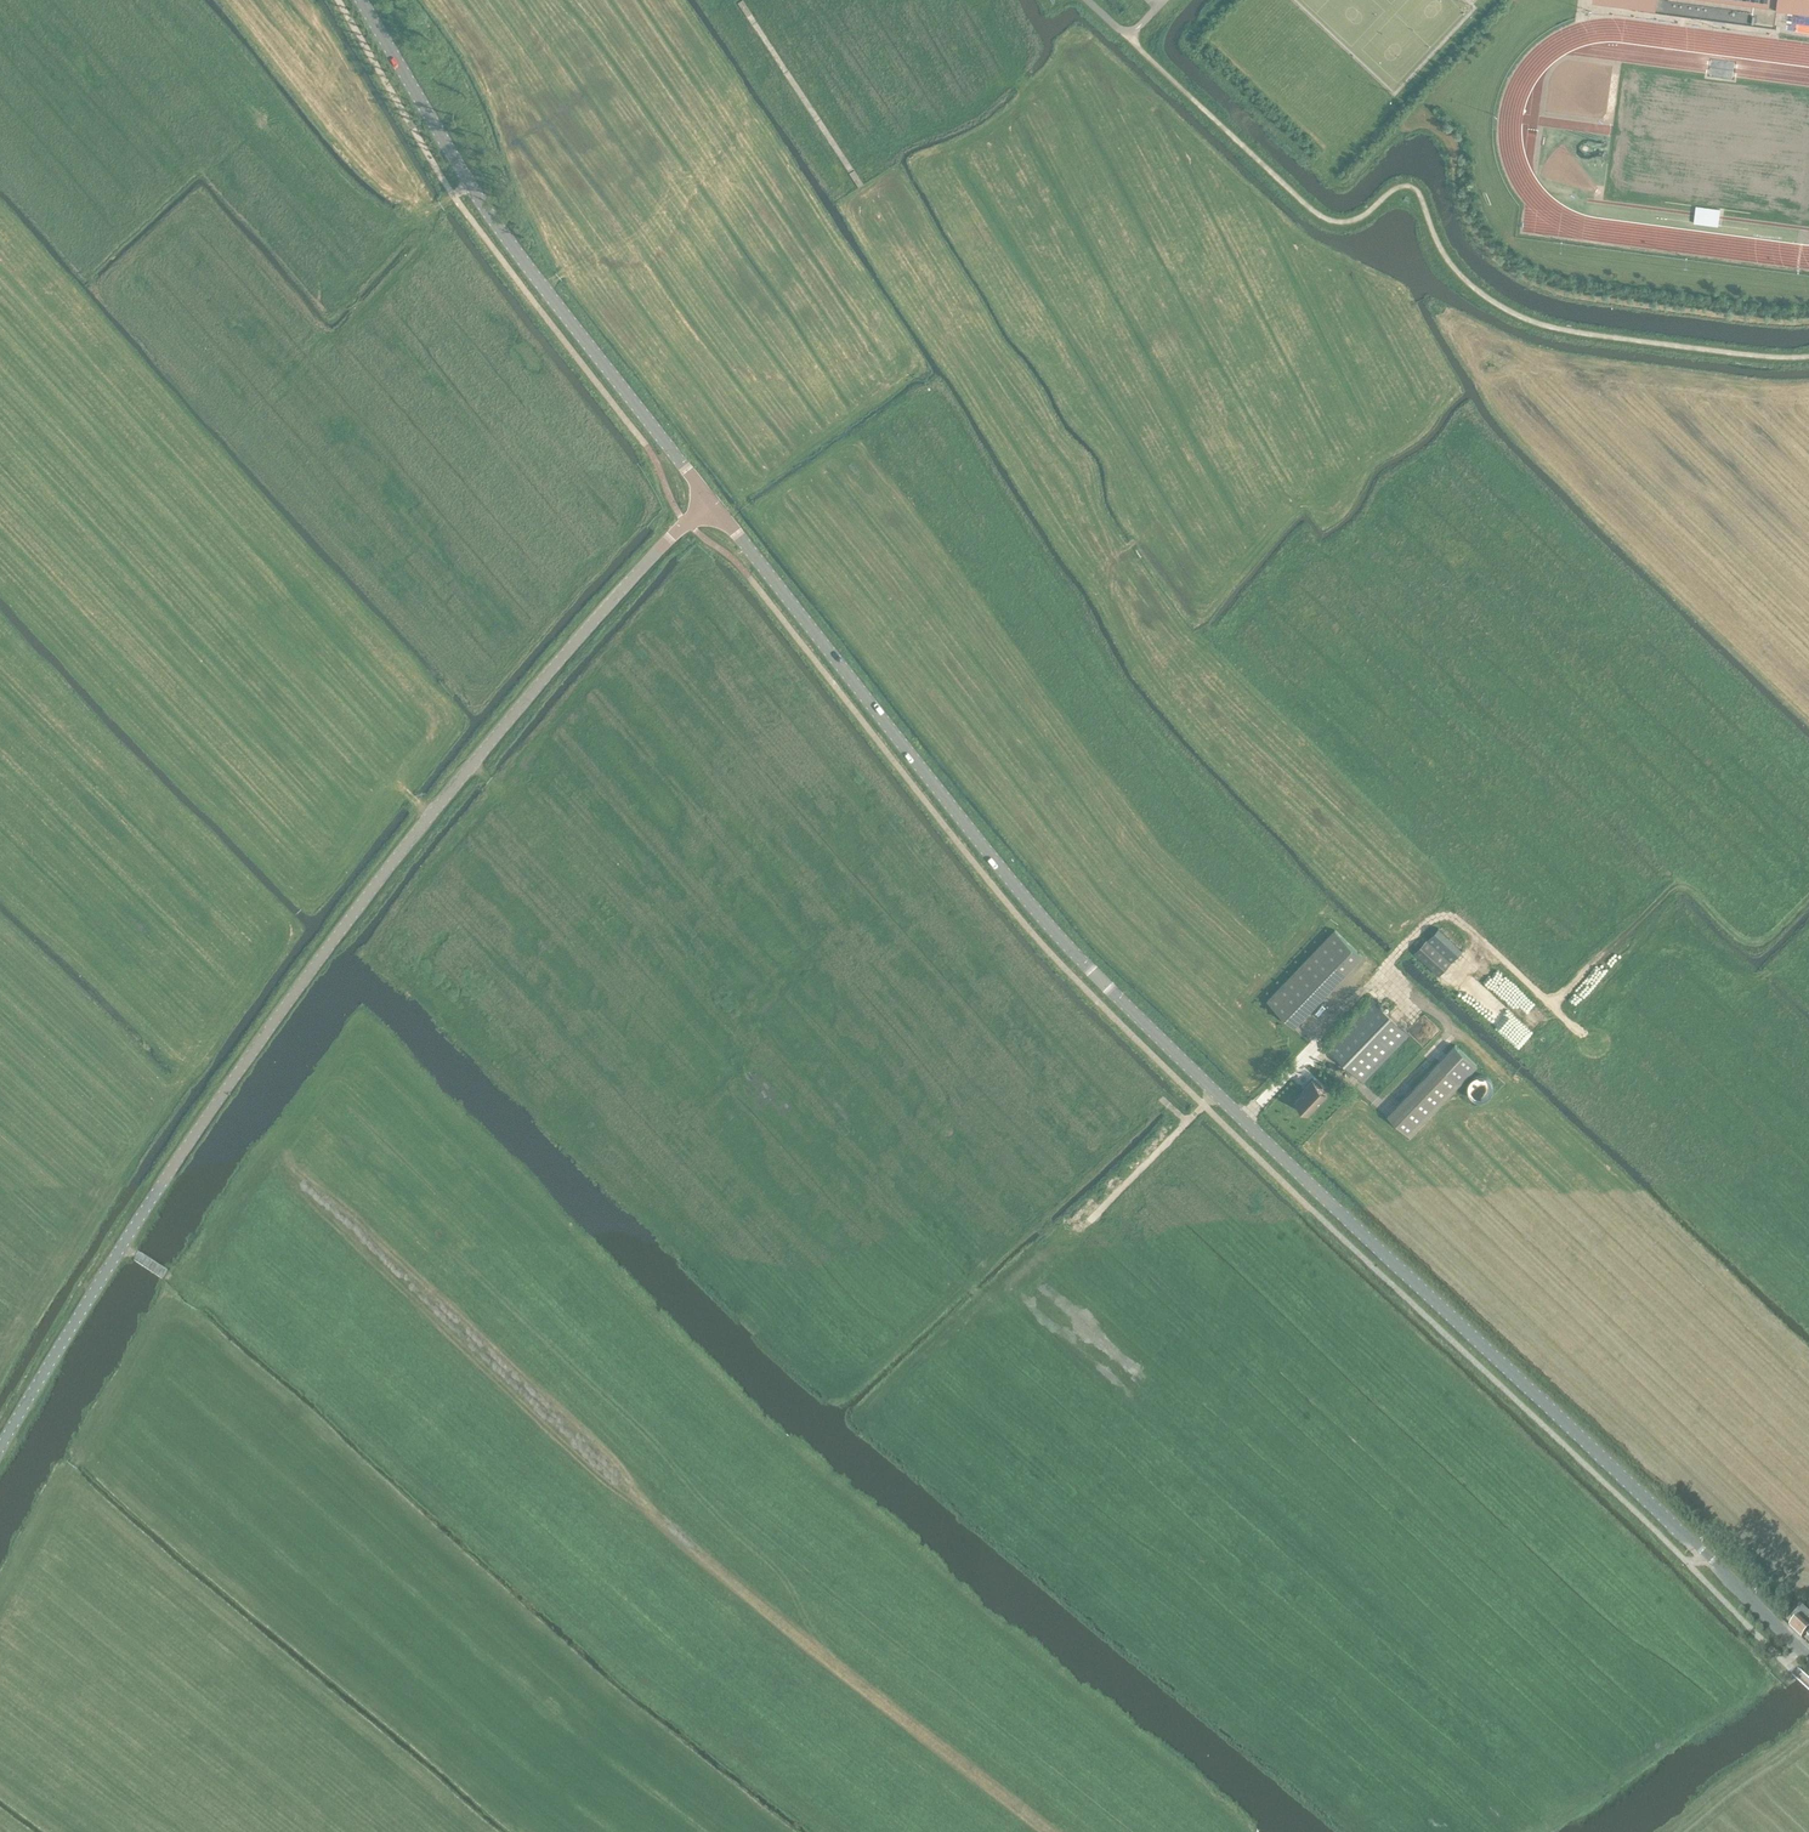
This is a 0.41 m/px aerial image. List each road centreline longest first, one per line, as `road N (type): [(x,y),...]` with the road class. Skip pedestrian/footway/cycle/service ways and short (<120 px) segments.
road 1 (tertiary): [(1808,1658),(1040,918),(709,504)]
road 2 (unclassified): [(0,1448),(134,1222),(313,964),(453,781),(709,504)]
road 3 (tertiary): [(709,504),(469,186),(358,0)]
road 4 (track): [(270,1351),(214,1301),(121,1247)]
road 5 (track): [(369,767),(391,786),(443,690),(448,652)]
road 6 (track): [(1091,1220),(1186,1123),(1160,1097)]
road 7 (track): [(593,858),(468,765)]

